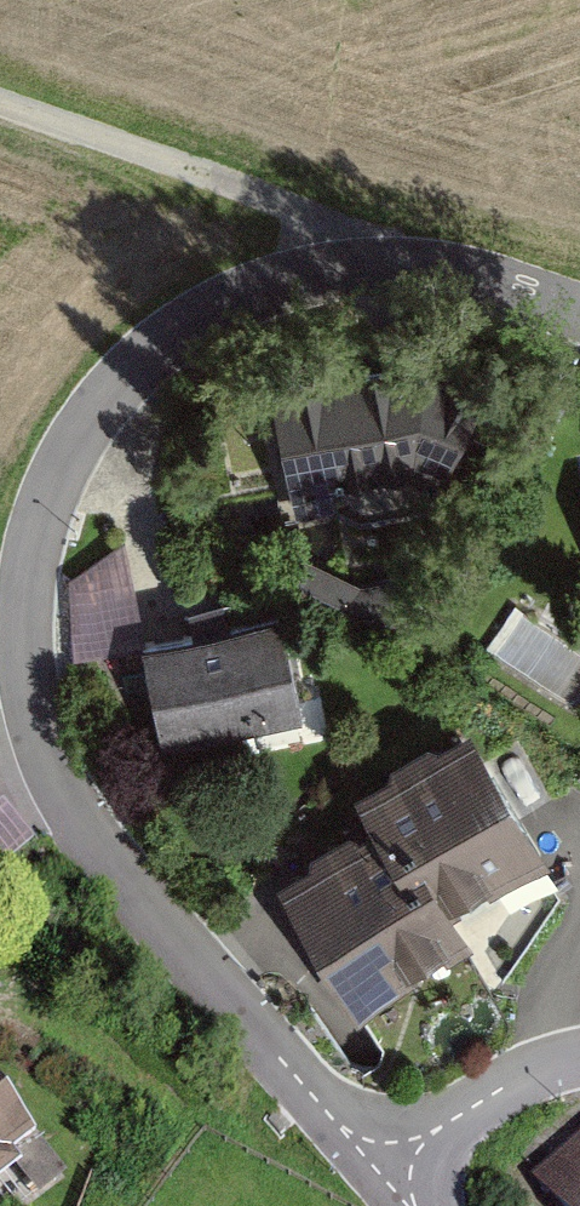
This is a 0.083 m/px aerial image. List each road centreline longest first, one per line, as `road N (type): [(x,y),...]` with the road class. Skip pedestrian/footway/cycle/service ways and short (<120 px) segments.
road 1 (residential): [(579,313),(403,258),(313,277),(173,342),(72,436),(22,572),(10,731),(90,844),(384,1176)]
road 2 (track): [(403,258),(0,112)]
road 3 (residential): [(579,1065),(517,1076),(384,1176)]

